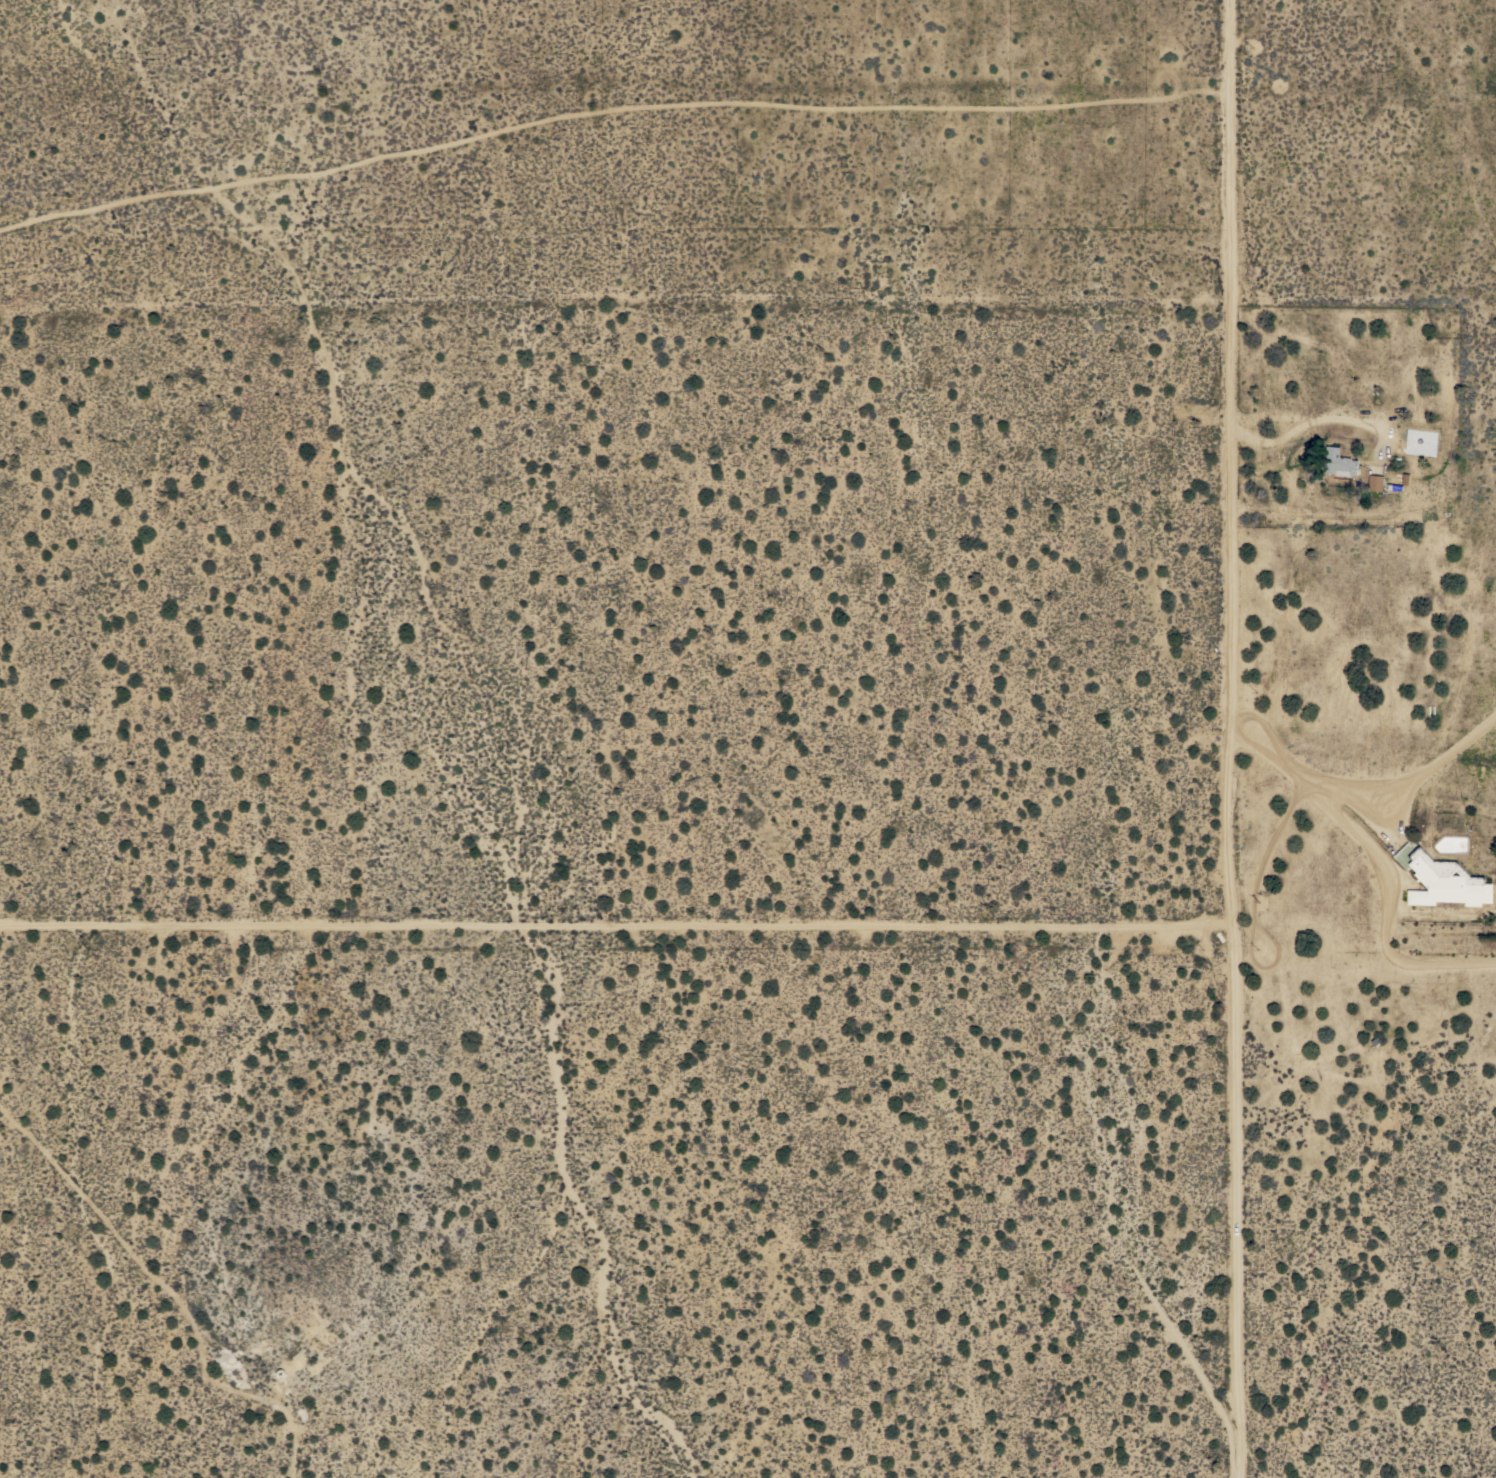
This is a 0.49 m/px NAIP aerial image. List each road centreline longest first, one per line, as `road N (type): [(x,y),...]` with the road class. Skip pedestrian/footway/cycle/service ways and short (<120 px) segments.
road 1 (residential): [(1232,0),(1238,1477)]
road 2 (track): [(0,930),(1231,922)]
road 3 (track): [(1231,729),(1334,796),(1396,812),(1424,772),(1495,720)]

